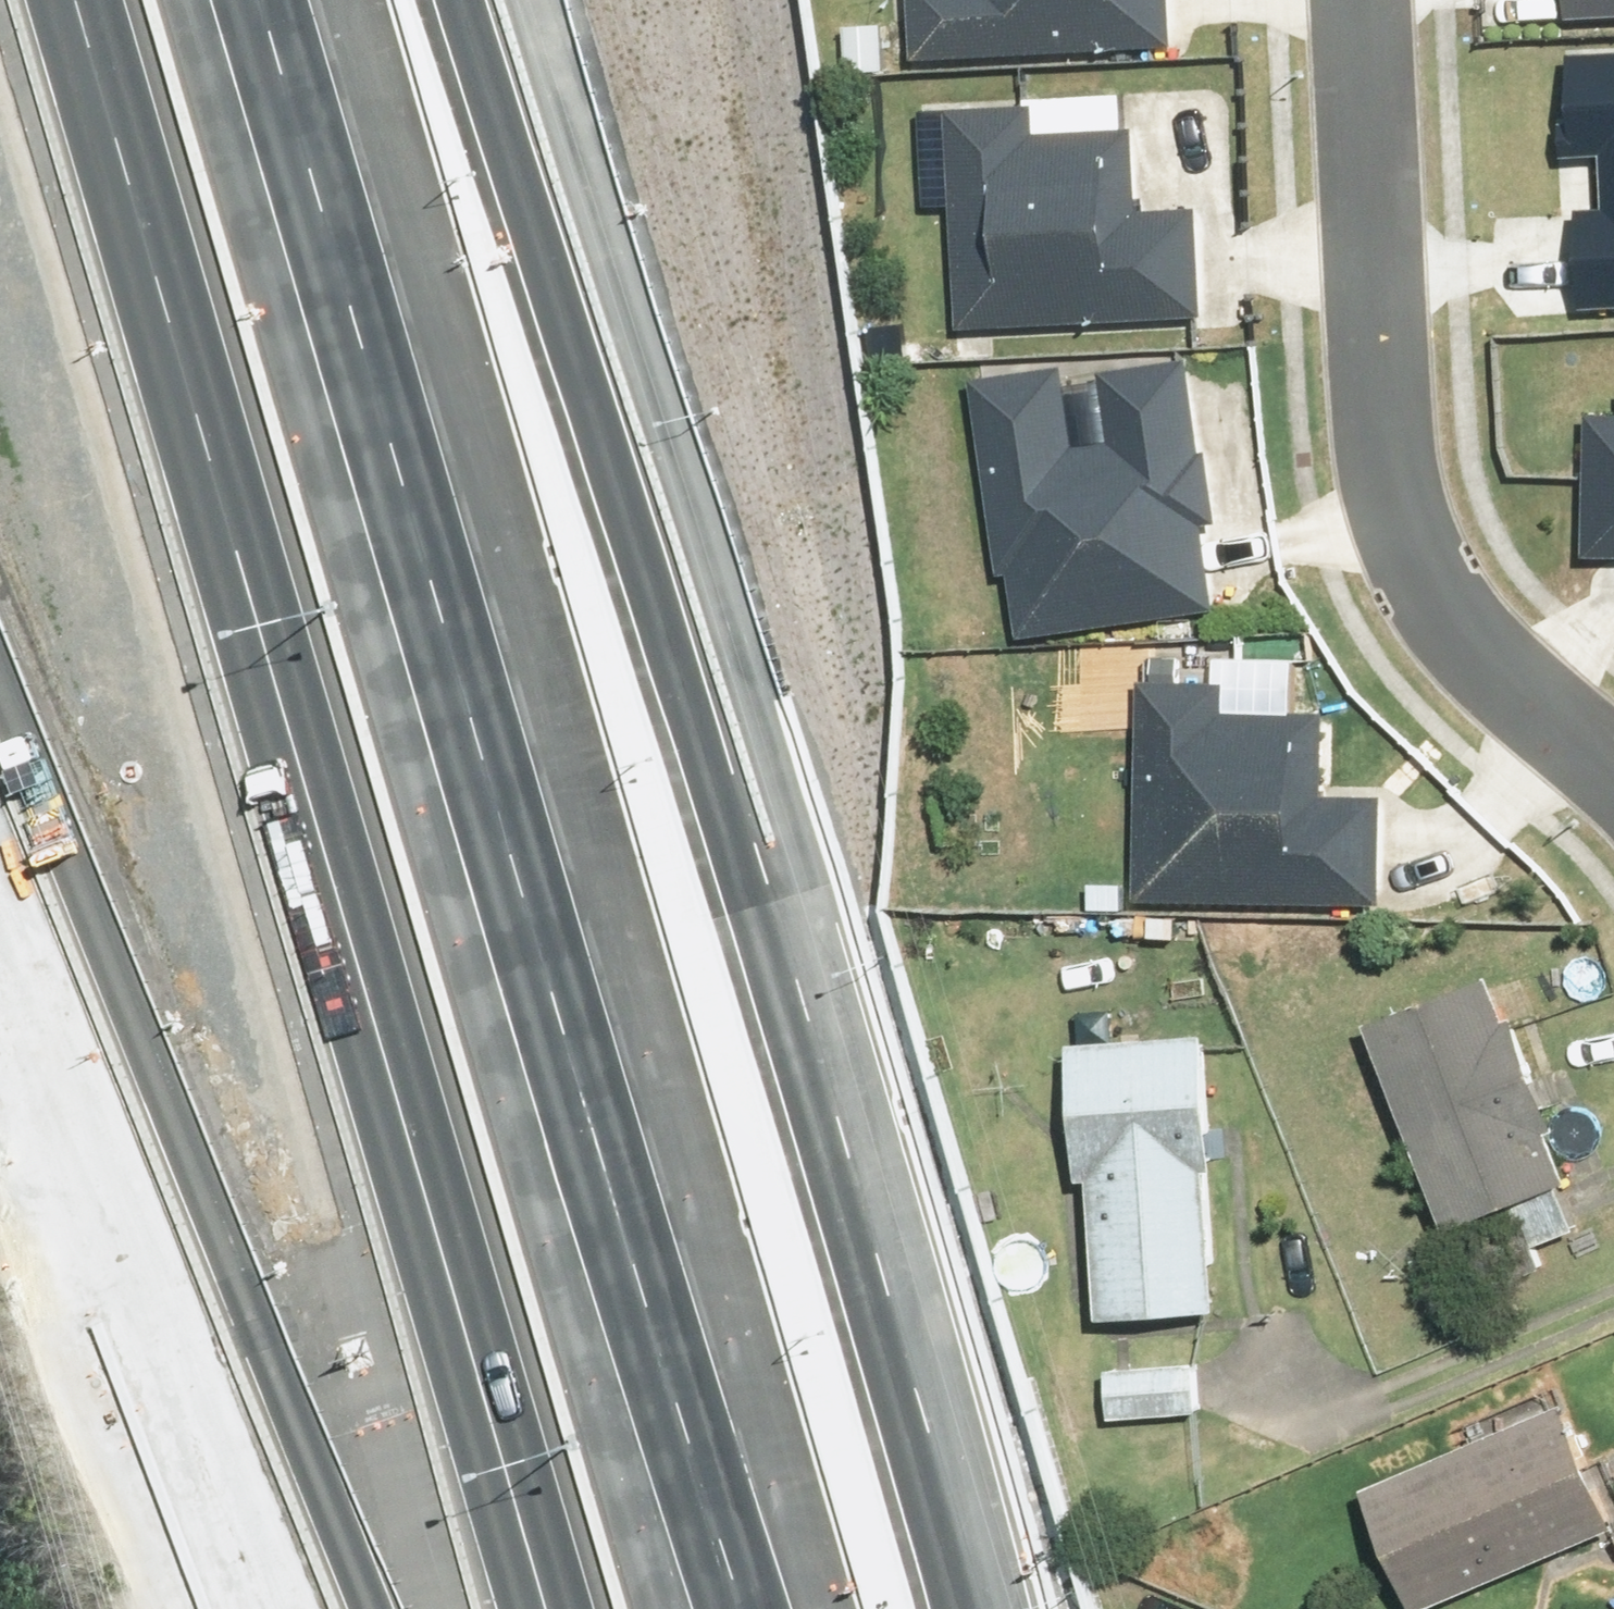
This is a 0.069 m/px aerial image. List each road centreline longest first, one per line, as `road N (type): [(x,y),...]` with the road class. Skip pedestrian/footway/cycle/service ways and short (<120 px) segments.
road 1 (motorway): [(532,1608),(59,0)]
road 2 (motorway): [(254,0),(727,1608)]
road 3 (motorway): [(464,0),(591,407),(788,937)]
road 4 (motorway): [(538,0),(667,425),(788,937)]
road 5 (motorway): [(359,1608),(0,727)]
road 6 (residential): [(1345,0),(1378,425),(1453,600),(1613,793)]
road 7 (motorway): [(788,937),(977,1608)]

